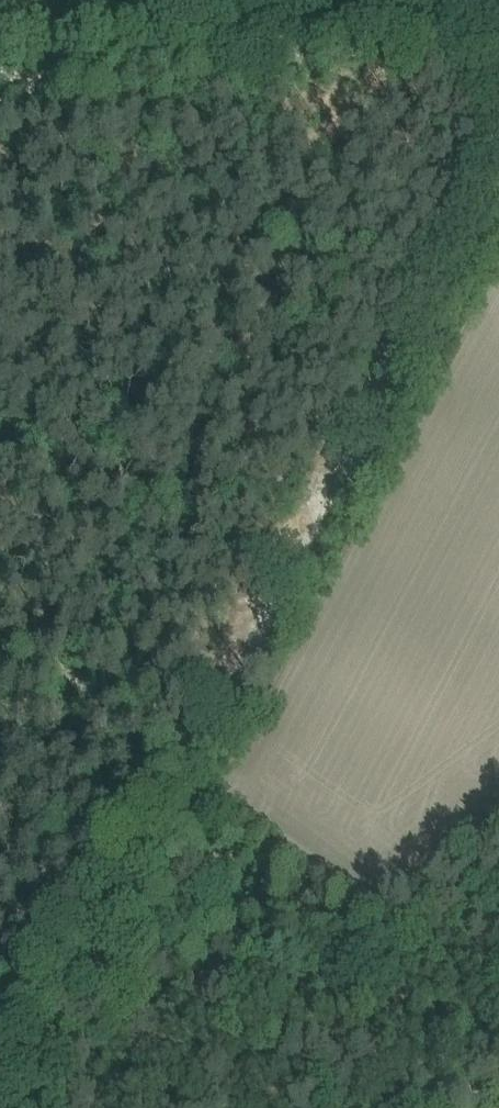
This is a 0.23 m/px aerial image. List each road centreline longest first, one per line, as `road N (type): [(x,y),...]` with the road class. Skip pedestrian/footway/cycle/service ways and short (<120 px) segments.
road 1 (track): [(498,189),(9,1107)]
road 2 (track): [(0,85),(80,91),(338,37),(498,28)]
road 3 (track): [(144,847),(281,939),(325,989),(314,1107)]

